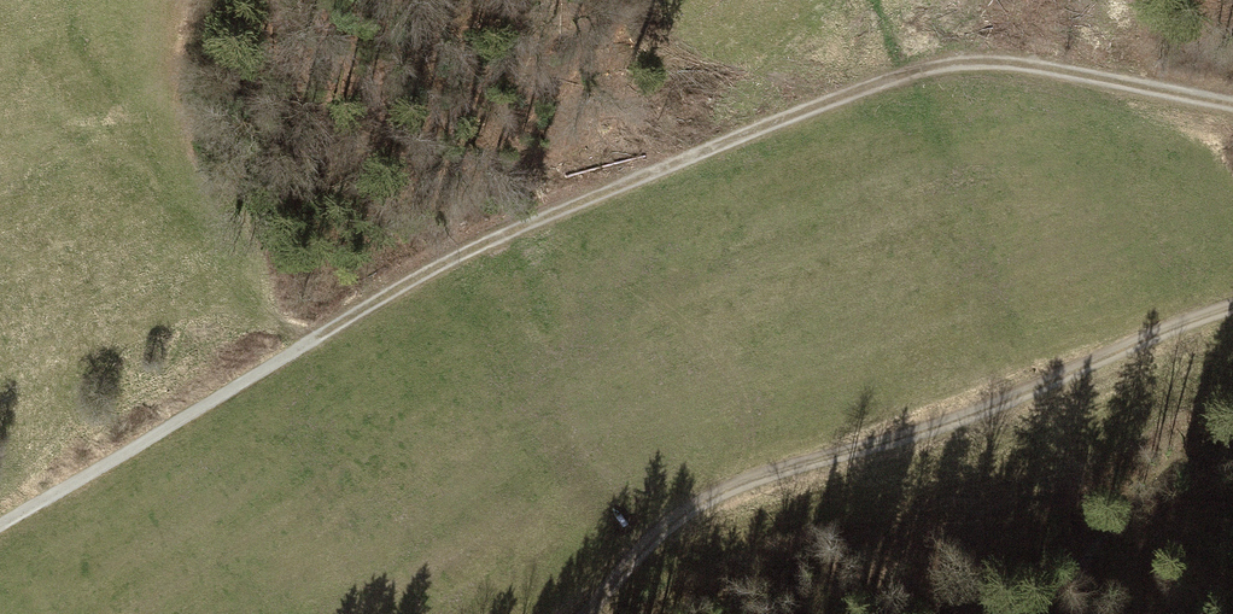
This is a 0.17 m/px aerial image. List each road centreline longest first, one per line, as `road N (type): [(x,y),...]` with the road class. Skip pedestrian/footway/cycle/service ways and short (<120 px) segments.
road 1 (track): [(1232,109),(1022,65),(959,65),(532,219),(359,311)]
road 2 (track): [(602,597),(639,548),(684,509),(750,480),(982,414),(1232,311)]
road 3 (track): [(0,525),(359,311)]

